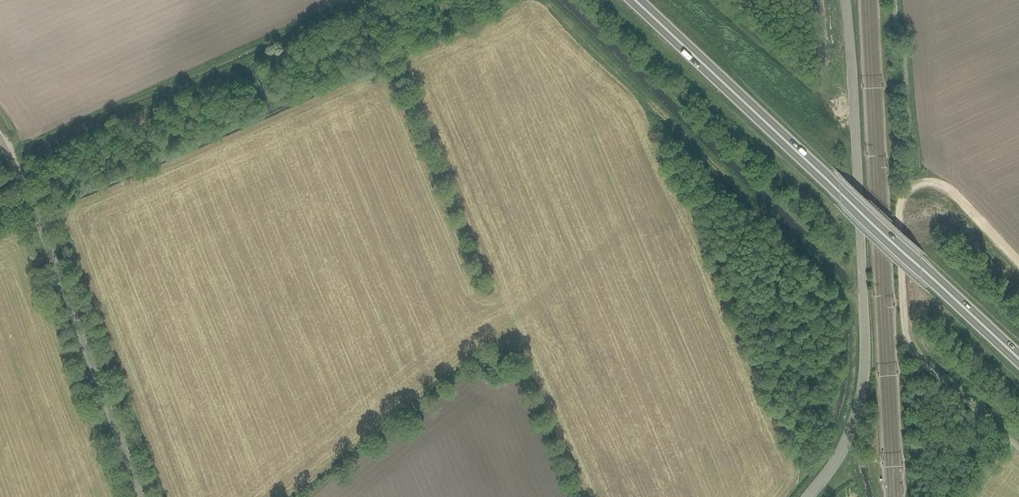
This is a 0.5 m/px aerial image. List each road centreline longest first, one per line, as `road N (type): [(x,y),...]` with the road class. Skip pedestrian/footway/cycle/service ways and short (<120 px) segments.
road 1 (trunk): [(1018,359),(637,0)]
road 2 (unclassified): [(807,496),(846,444),(864,371),(845,0)]
road 3 (unclassified): [(142,496),(0,139)]
road 4 (unclassified): [(927,367),(905,327),(900,216),(906,192)]
road 5 (track): [(906,192),(944,187),(1018,261)]

